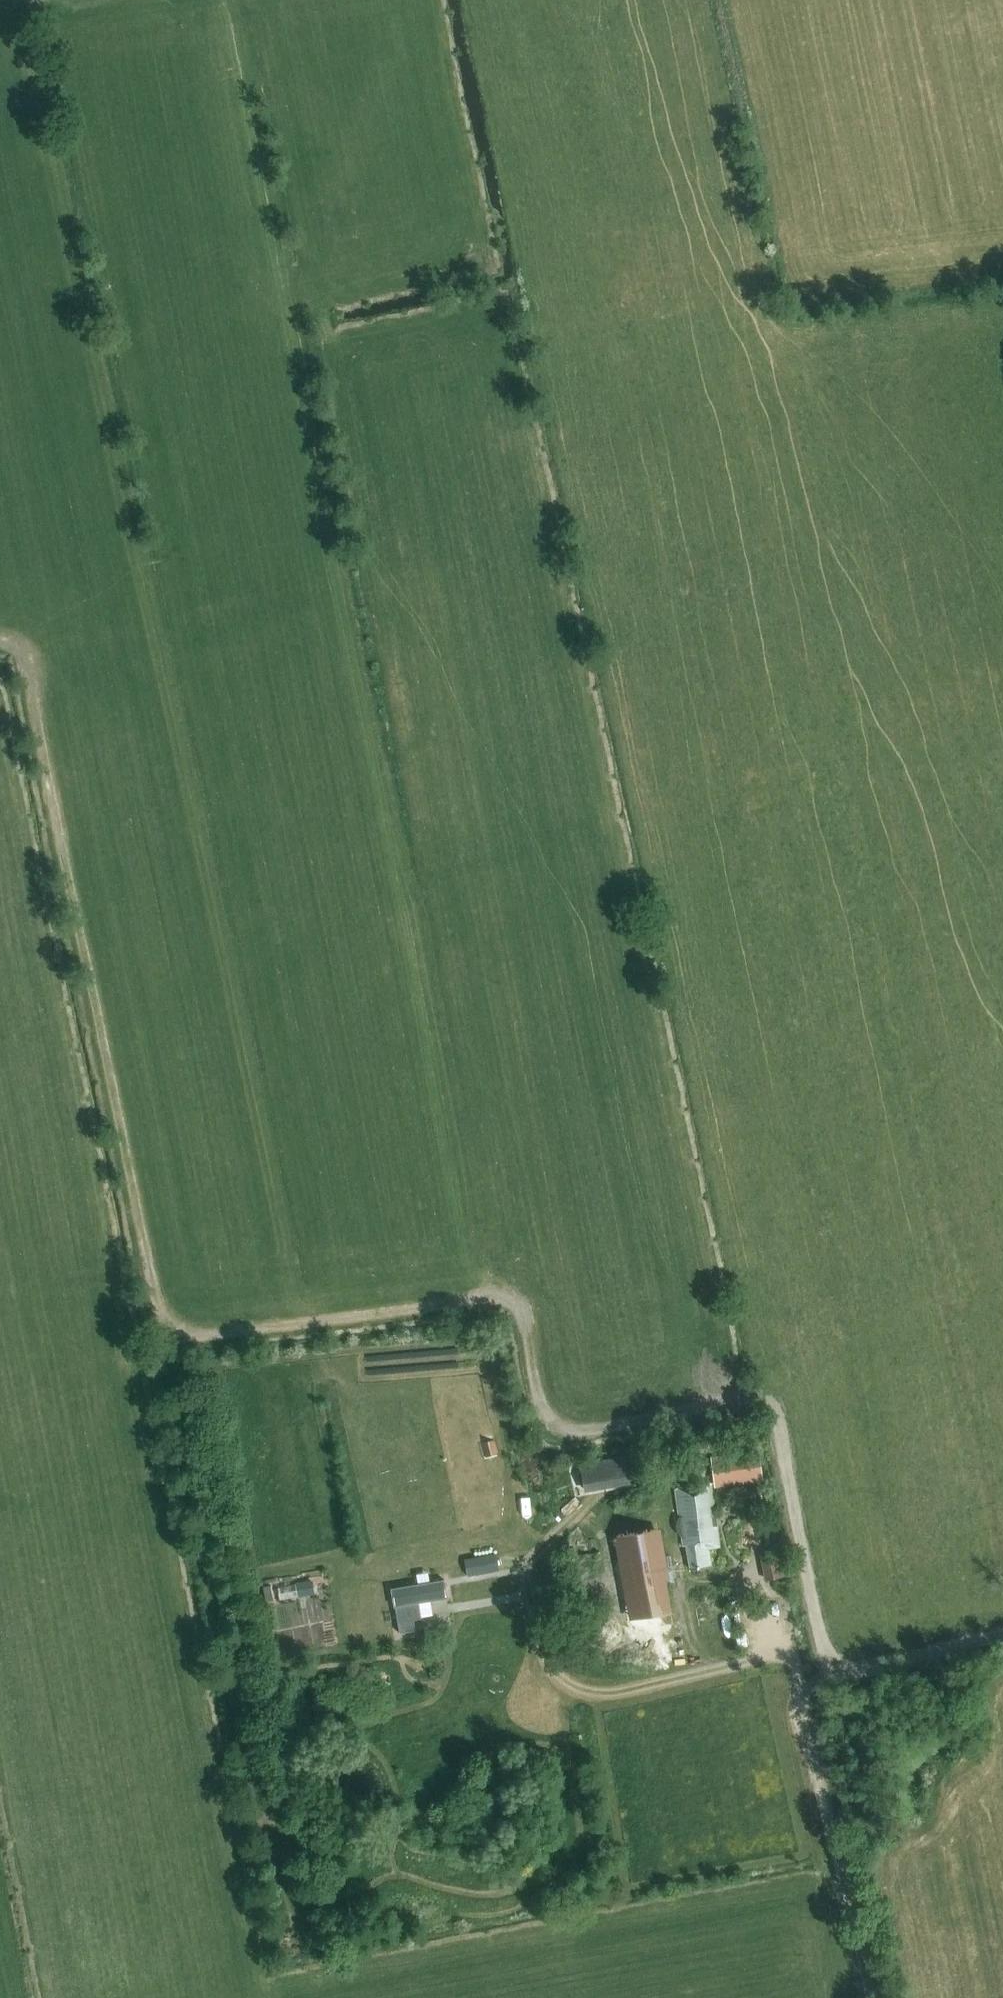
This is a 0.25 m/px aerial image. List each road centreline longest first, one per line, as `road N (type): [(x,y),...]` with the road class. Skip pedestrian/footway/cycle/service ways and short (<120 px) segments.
road 1 (track): [(865,1997),(793,1683),(1002,1628)]
road 2 (track): [(834,1672),(791,1553),(766,1410)]

